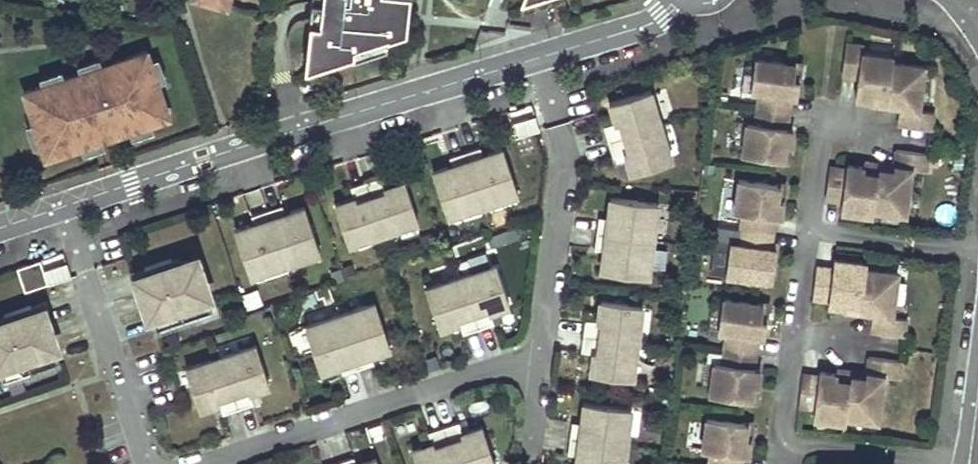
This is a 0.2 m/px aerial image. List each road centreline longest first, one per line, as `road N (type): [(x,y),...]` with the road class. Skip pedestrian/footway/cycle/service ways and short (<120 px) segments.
road 1 (residential): [(0,229),(654,24),(678,0)]
road 2 (residential): [(977,345),(961,463)]

